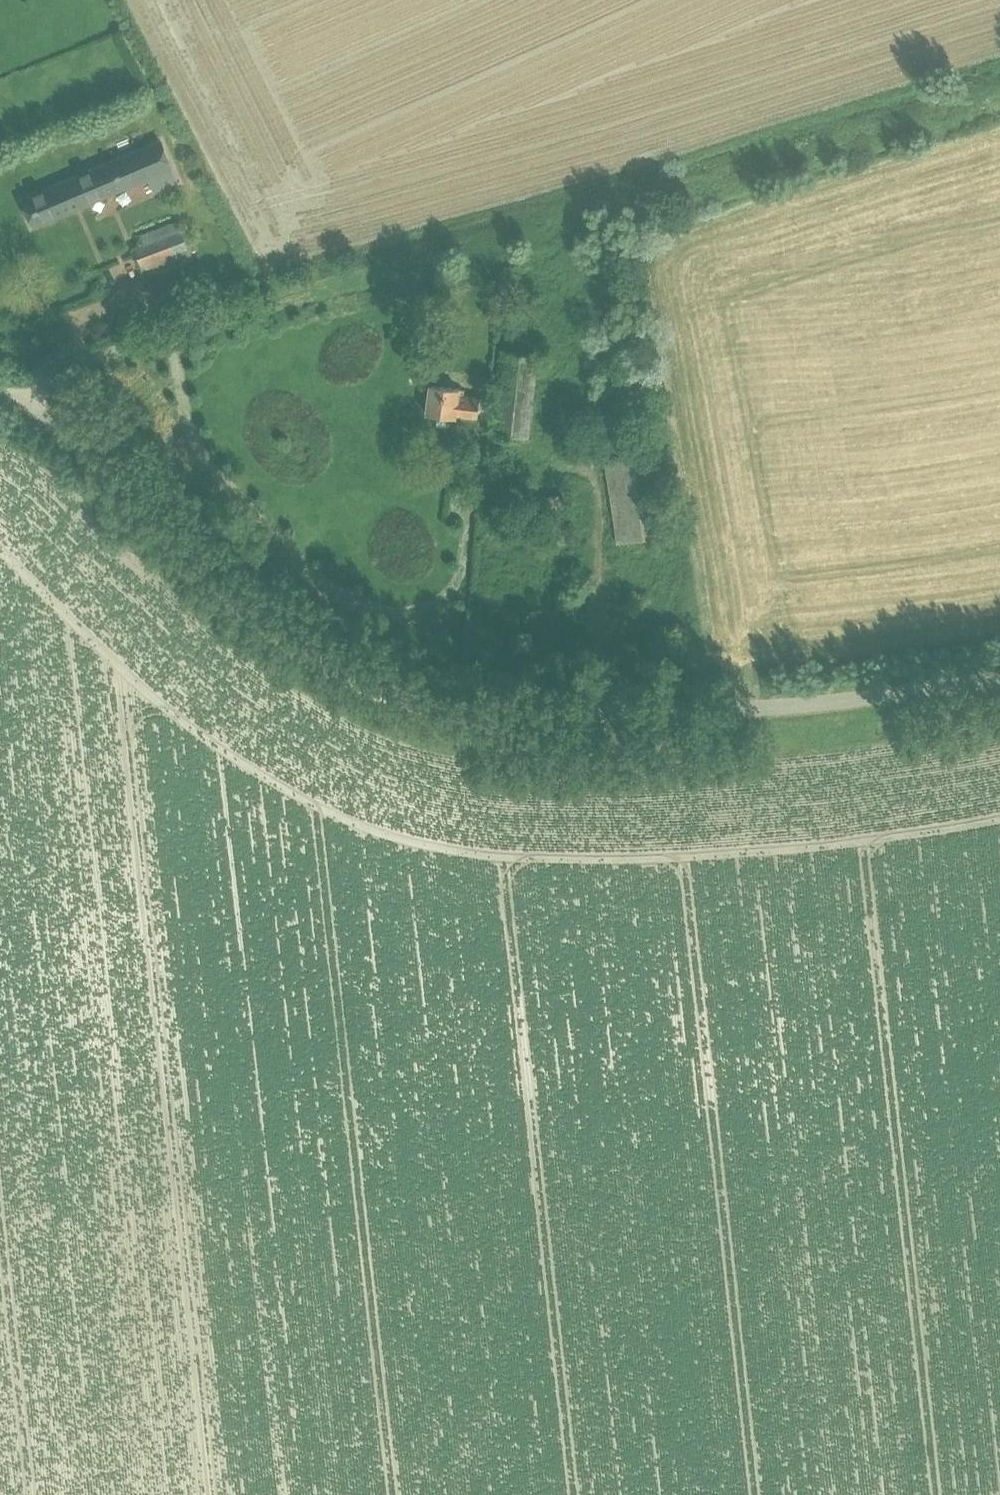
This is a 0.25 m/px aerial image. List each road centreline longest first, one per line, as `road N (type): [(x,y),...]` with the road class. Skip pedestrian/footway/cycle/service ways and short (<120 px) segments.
road 1 (unclassified): [(999,679),(771,707),(608,716),(422,704),(322,668),(285,641),(246,612),(122,482),(25,409)]
road 2 (track): [(195,328),(999,92)]
road 3 (unclassified): [(25,409),(57,378),(195,328)]

